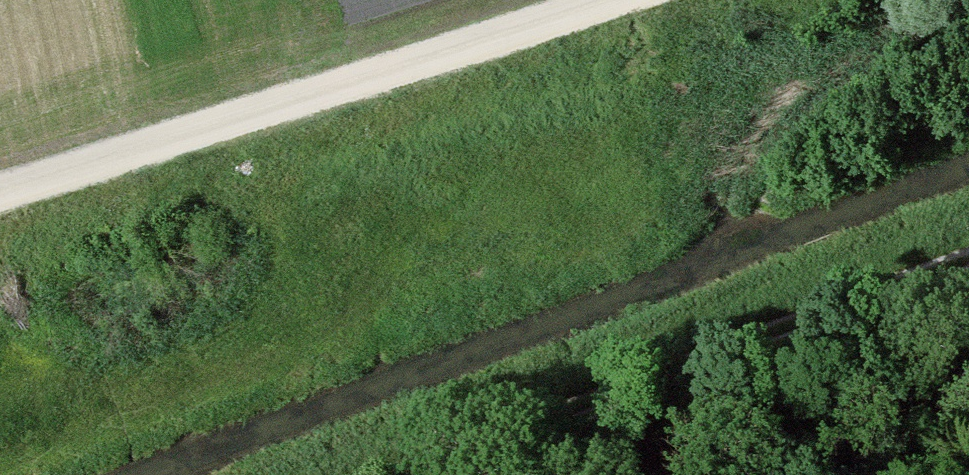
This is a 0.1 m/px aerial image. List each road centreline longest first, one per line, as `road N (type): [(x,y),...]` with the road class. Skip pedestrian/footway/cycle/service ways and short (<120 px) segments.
road 1 (track): [(615,0),(0,194)]
road 2 (track): [(404,474),(968,263)]

